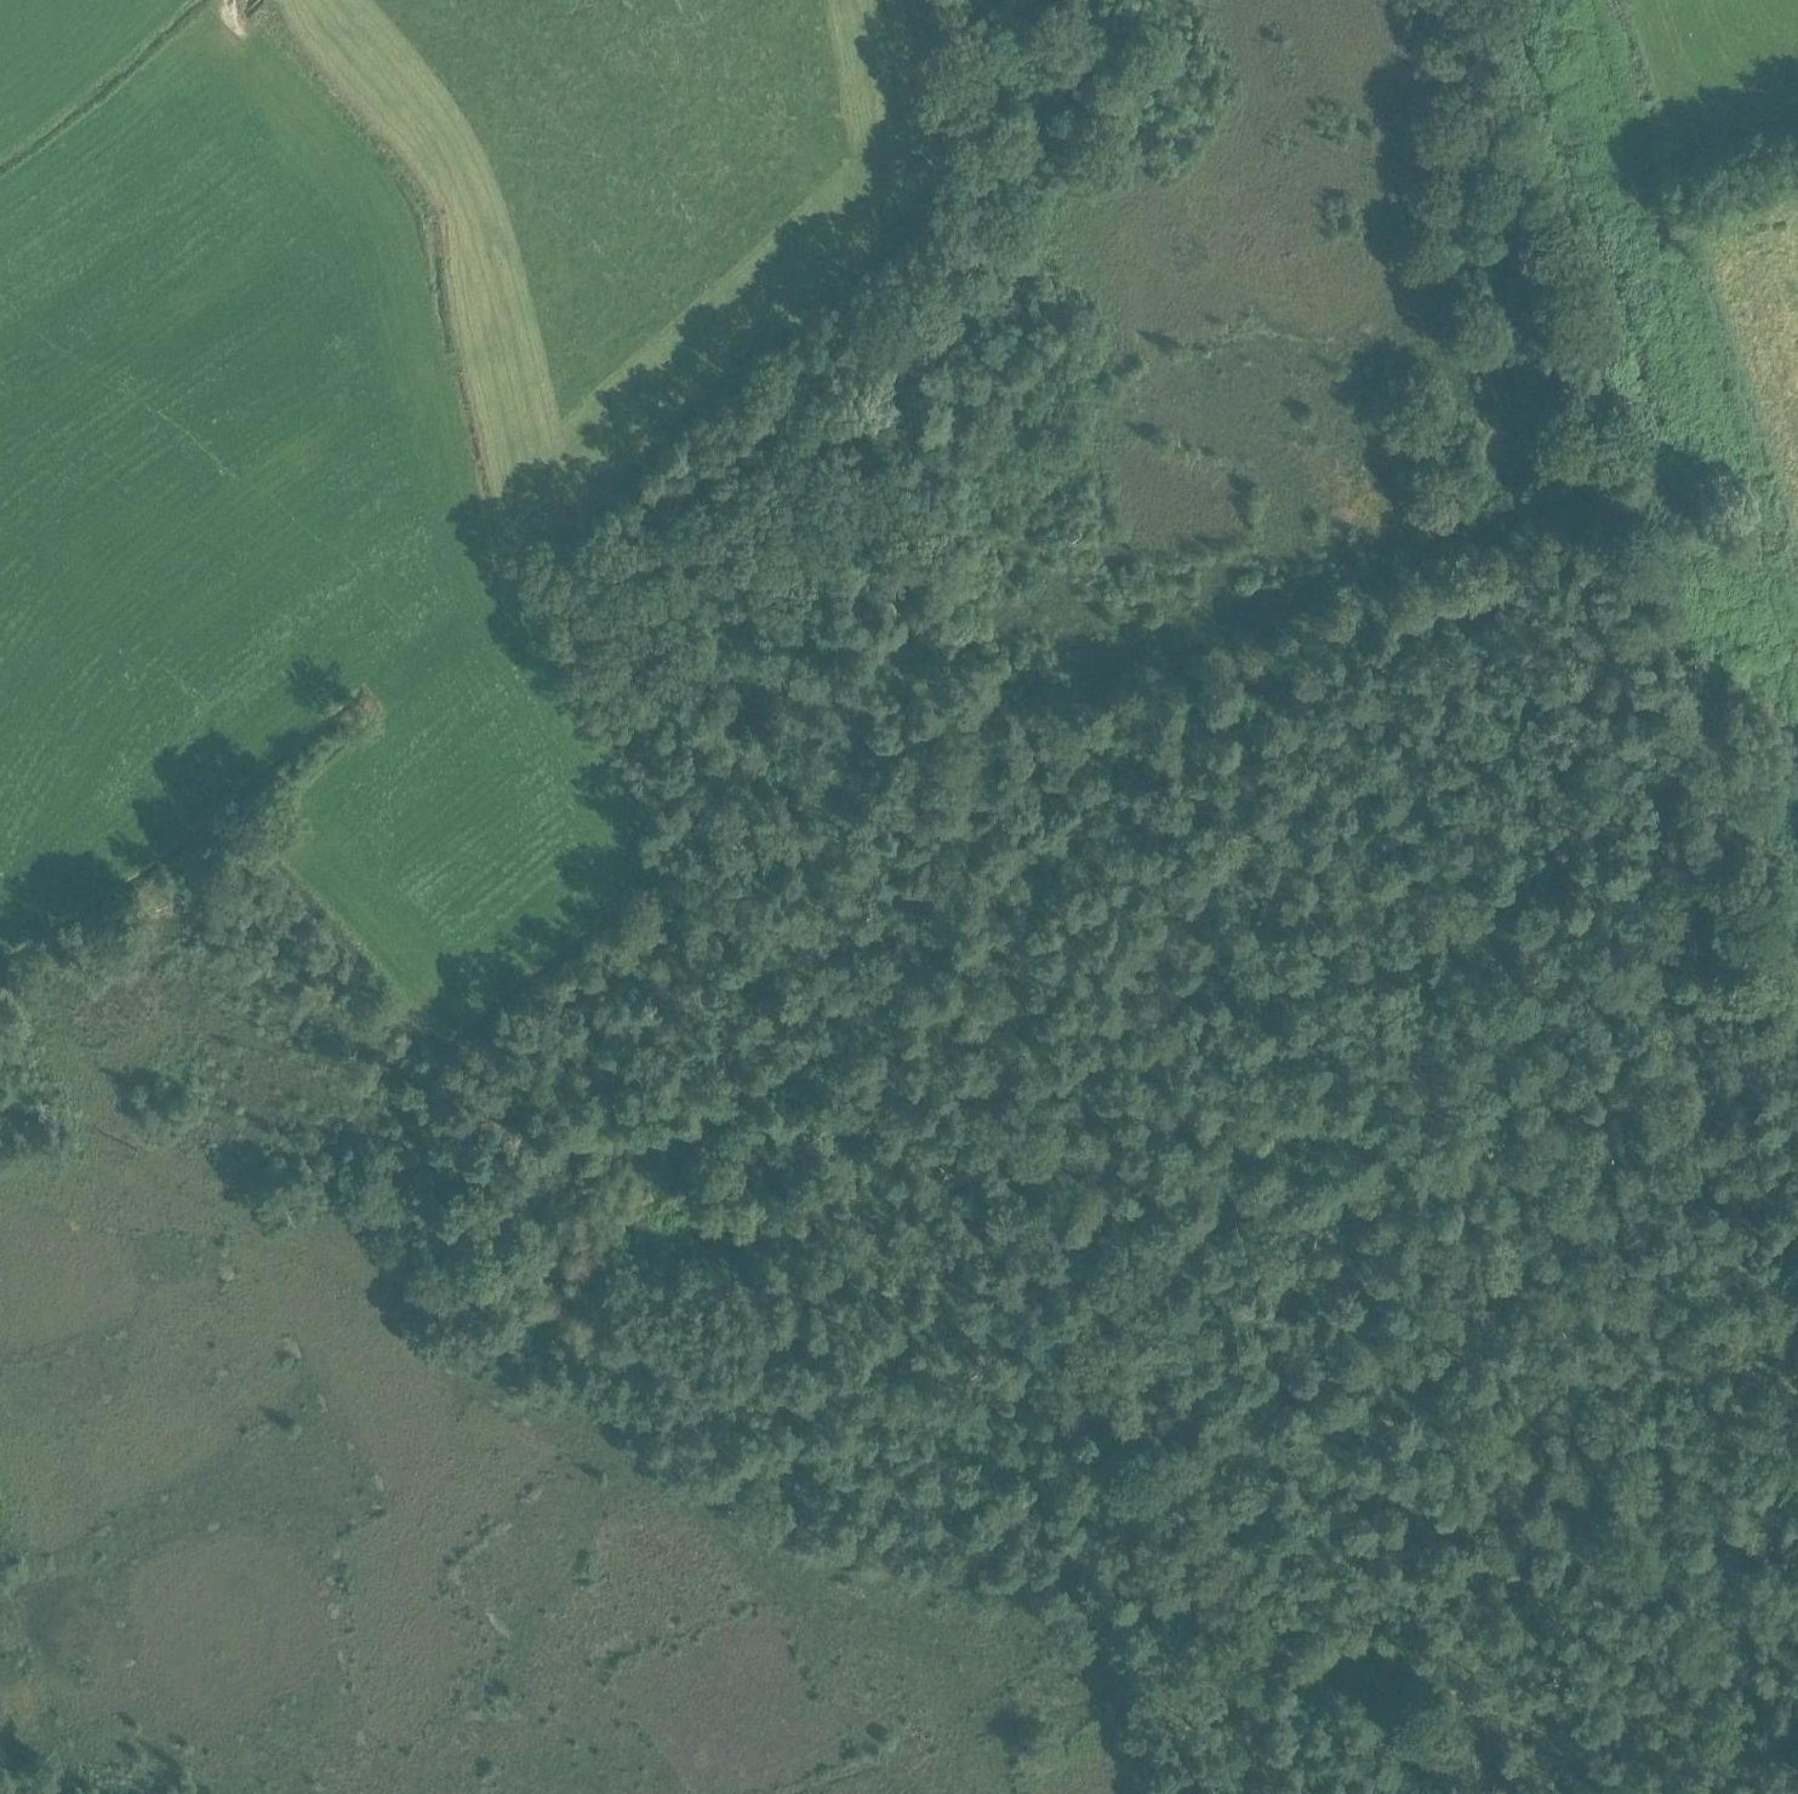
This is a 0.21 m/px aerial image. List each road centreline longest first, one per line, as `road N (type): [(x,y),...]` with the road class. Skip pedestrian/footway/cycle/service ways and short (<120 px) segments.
road 1 (track): [(1222,1601),(1283,1793)]

